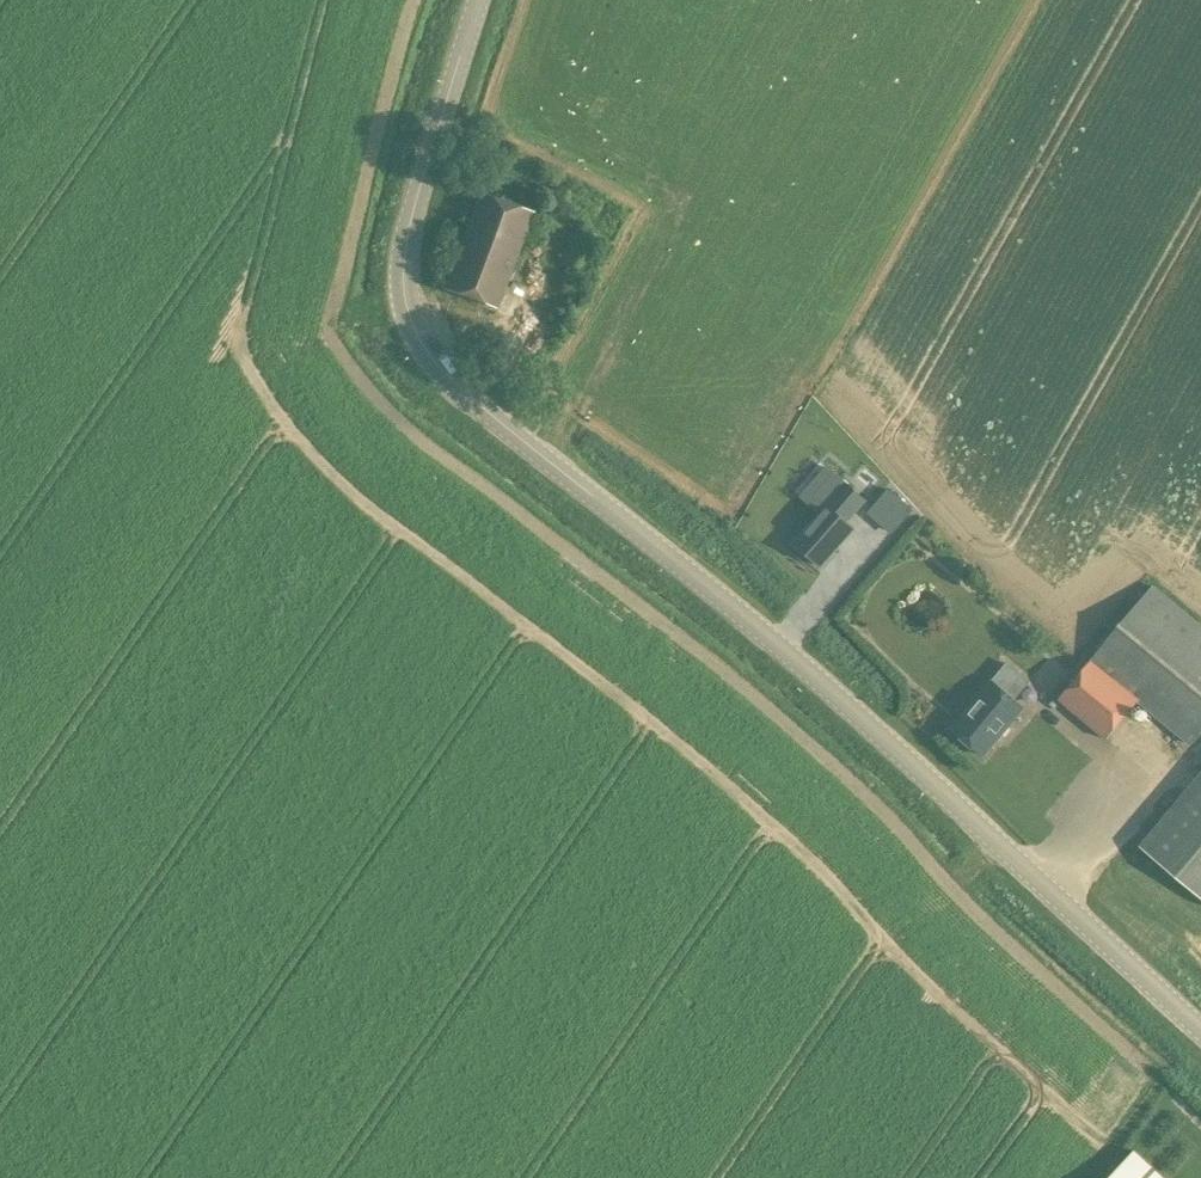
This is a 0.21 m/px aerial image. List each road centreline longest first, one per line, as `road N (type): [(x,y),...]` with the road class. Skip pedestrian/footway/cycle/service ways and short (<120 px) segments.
road 1 (tertiary): [(1200,1033),(858,715),(427,357),(404,305),(403,248),(478,0)]

